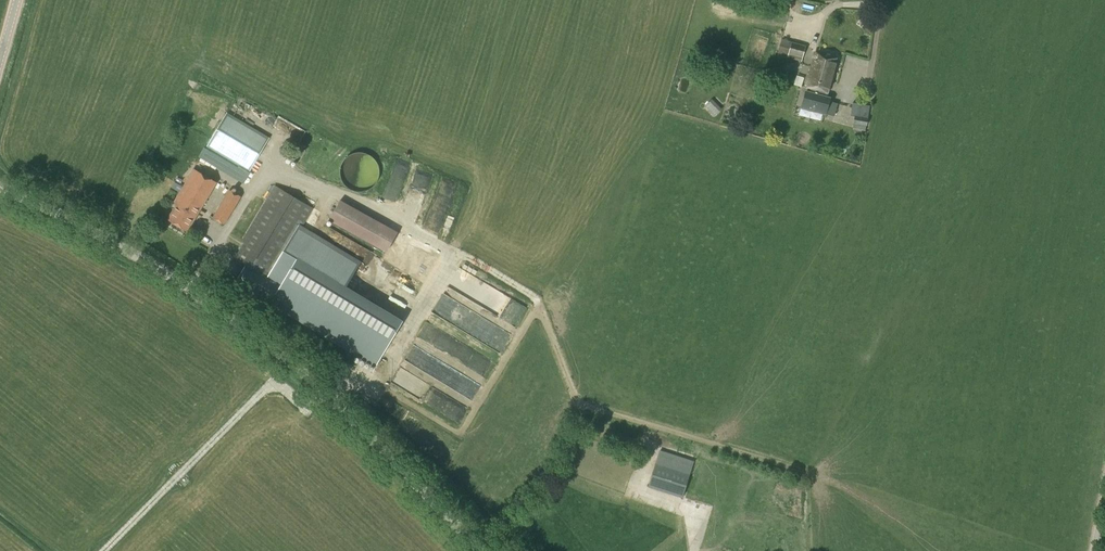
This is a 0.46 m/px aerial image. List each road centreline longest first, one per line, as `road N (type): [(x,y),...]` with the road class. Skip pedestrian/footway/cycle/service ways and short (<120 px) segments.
road 1 (tertiary): [(414,483),(278,353),(219,311),(141,259),(0,189)]

